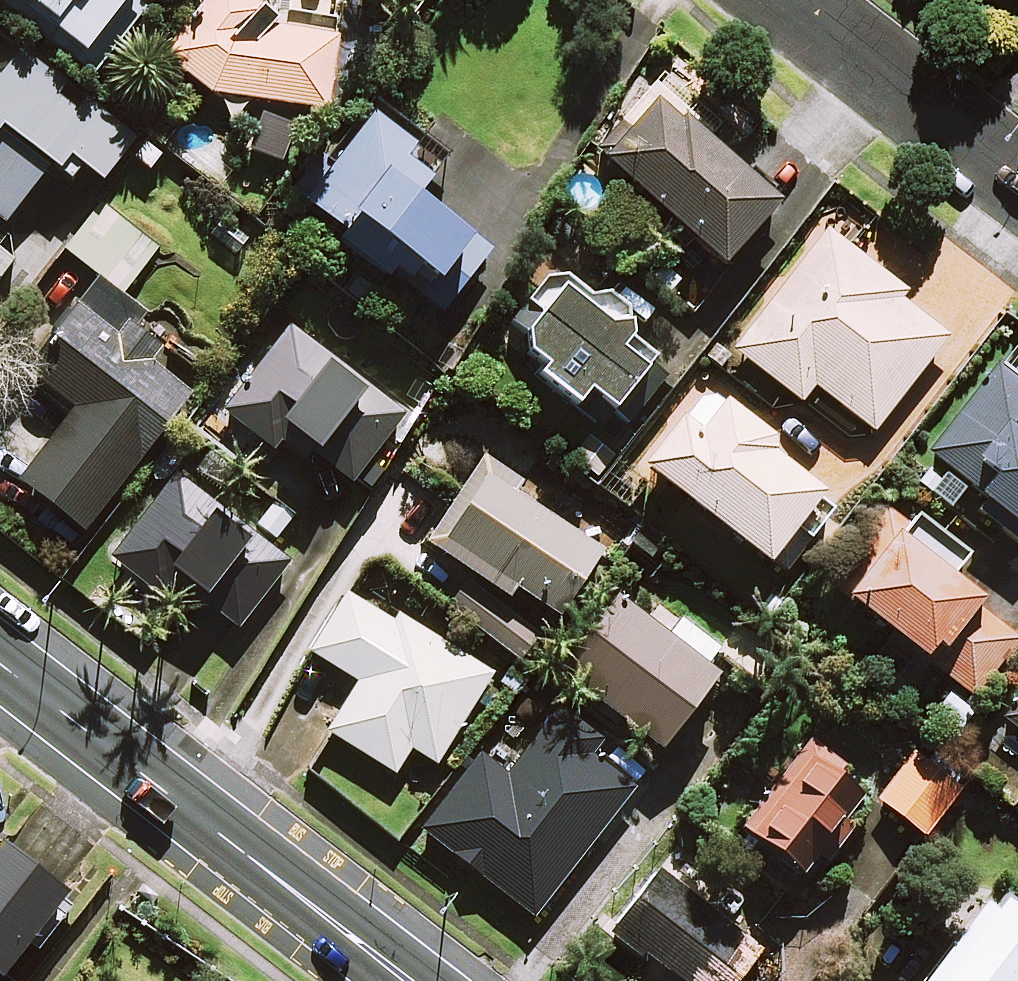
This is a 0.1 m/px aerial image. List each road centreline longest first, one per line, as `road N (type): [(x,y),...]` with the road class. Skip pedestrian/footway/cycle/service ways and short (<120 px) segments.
road 1 (secondary): [(0,664),(406,980)]
road 2 (tertiary): [(789,0),(1017,179)]

